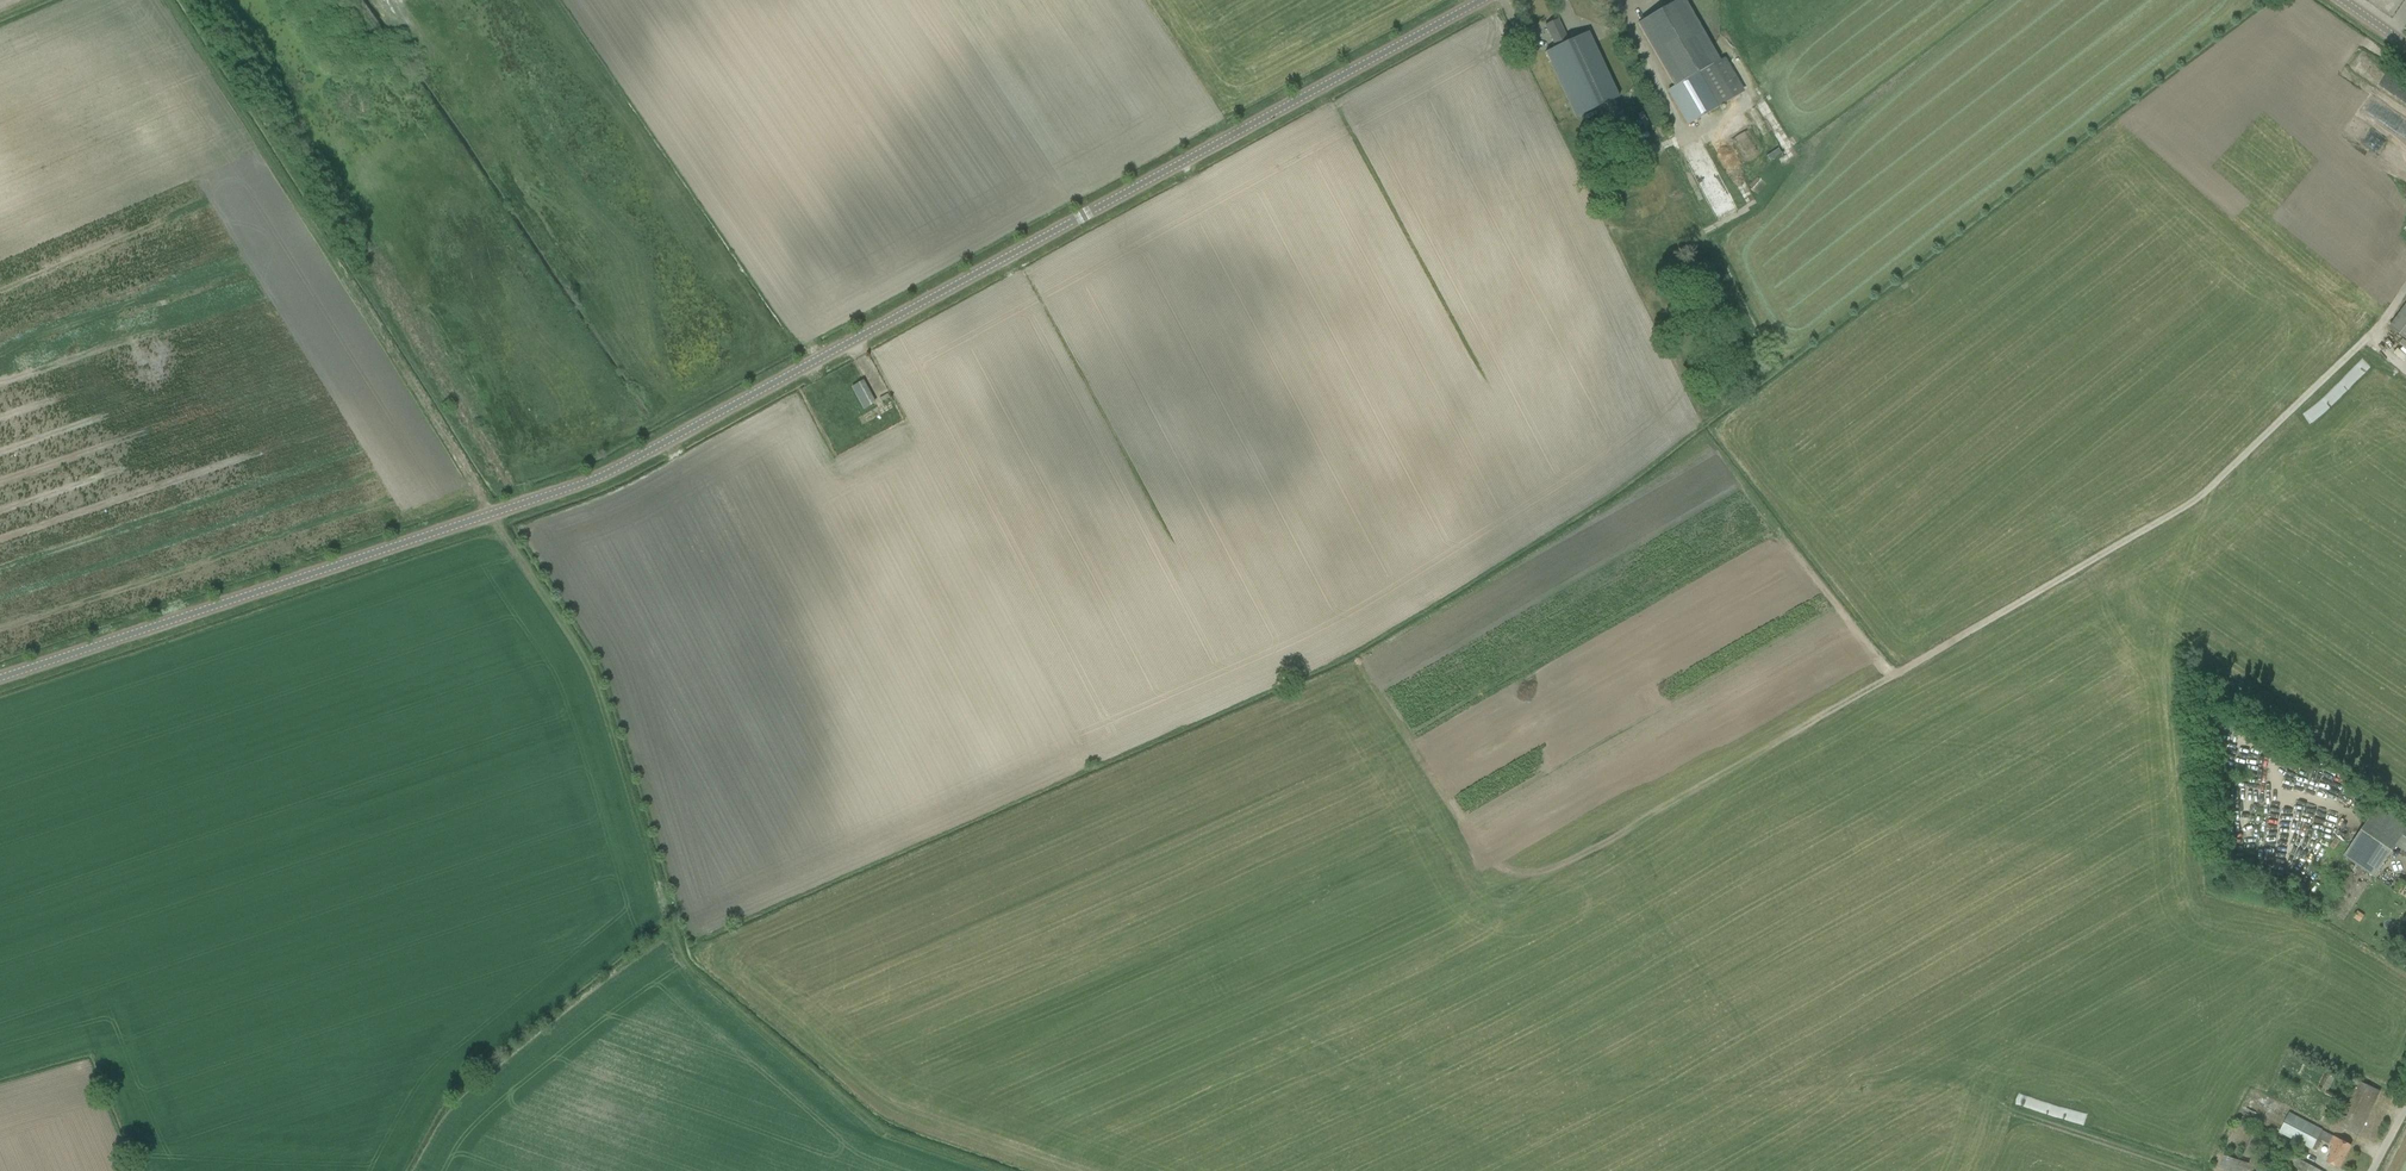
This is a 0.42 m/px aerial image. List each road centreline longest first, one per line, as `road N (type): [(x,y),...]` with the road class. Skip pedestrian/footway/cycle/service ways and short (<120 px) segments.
road 1 (unclassified): [(0,681),(595,482),(1487,0)]

